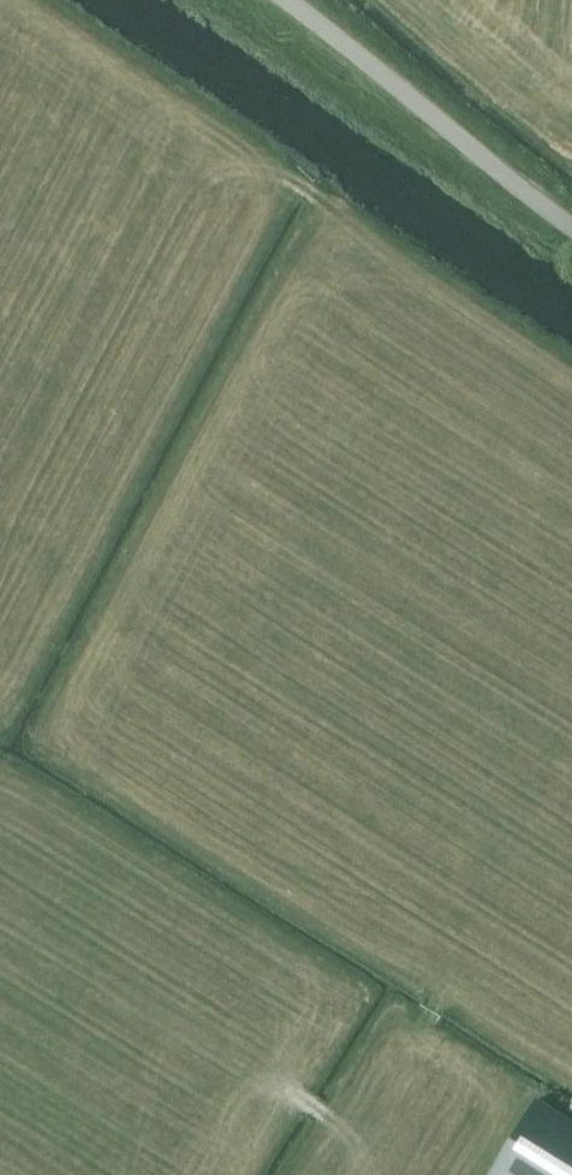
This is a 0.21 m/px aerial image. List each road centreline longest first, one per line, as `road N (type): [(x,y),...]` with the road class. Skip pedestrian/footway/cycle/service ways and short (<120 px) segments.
road 1 (unclassified): [(571,223),(279,0)]

